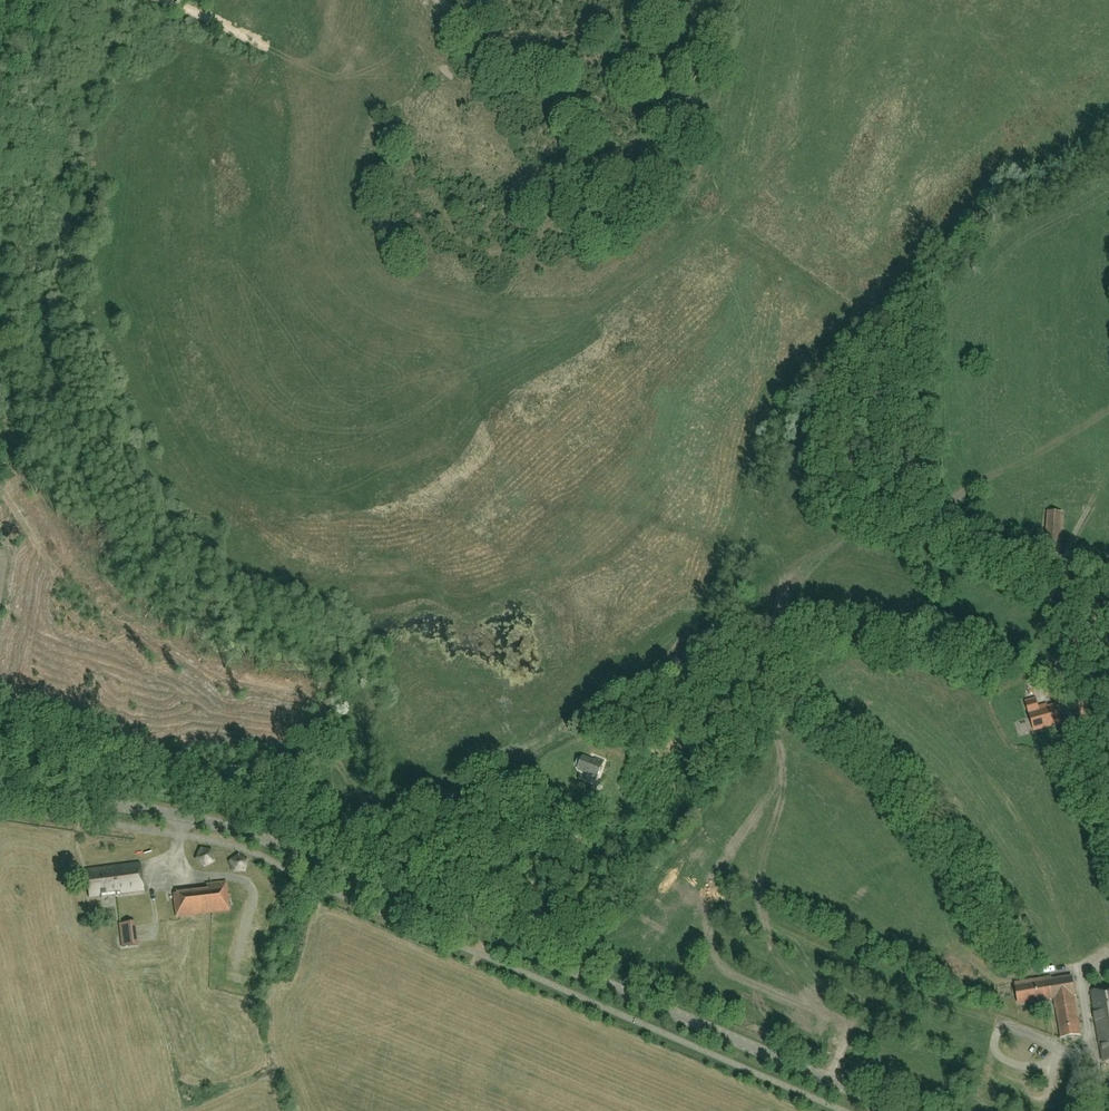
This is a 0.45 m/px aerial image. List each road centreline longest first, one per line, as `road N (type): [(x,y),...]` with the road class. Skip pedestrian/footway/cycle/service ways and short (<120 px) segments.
road 1 (tertiary): [(905,1110),(274,843),(186,819),(0,788)]
road 2 (track): [(1068,730),(1108,846)]

